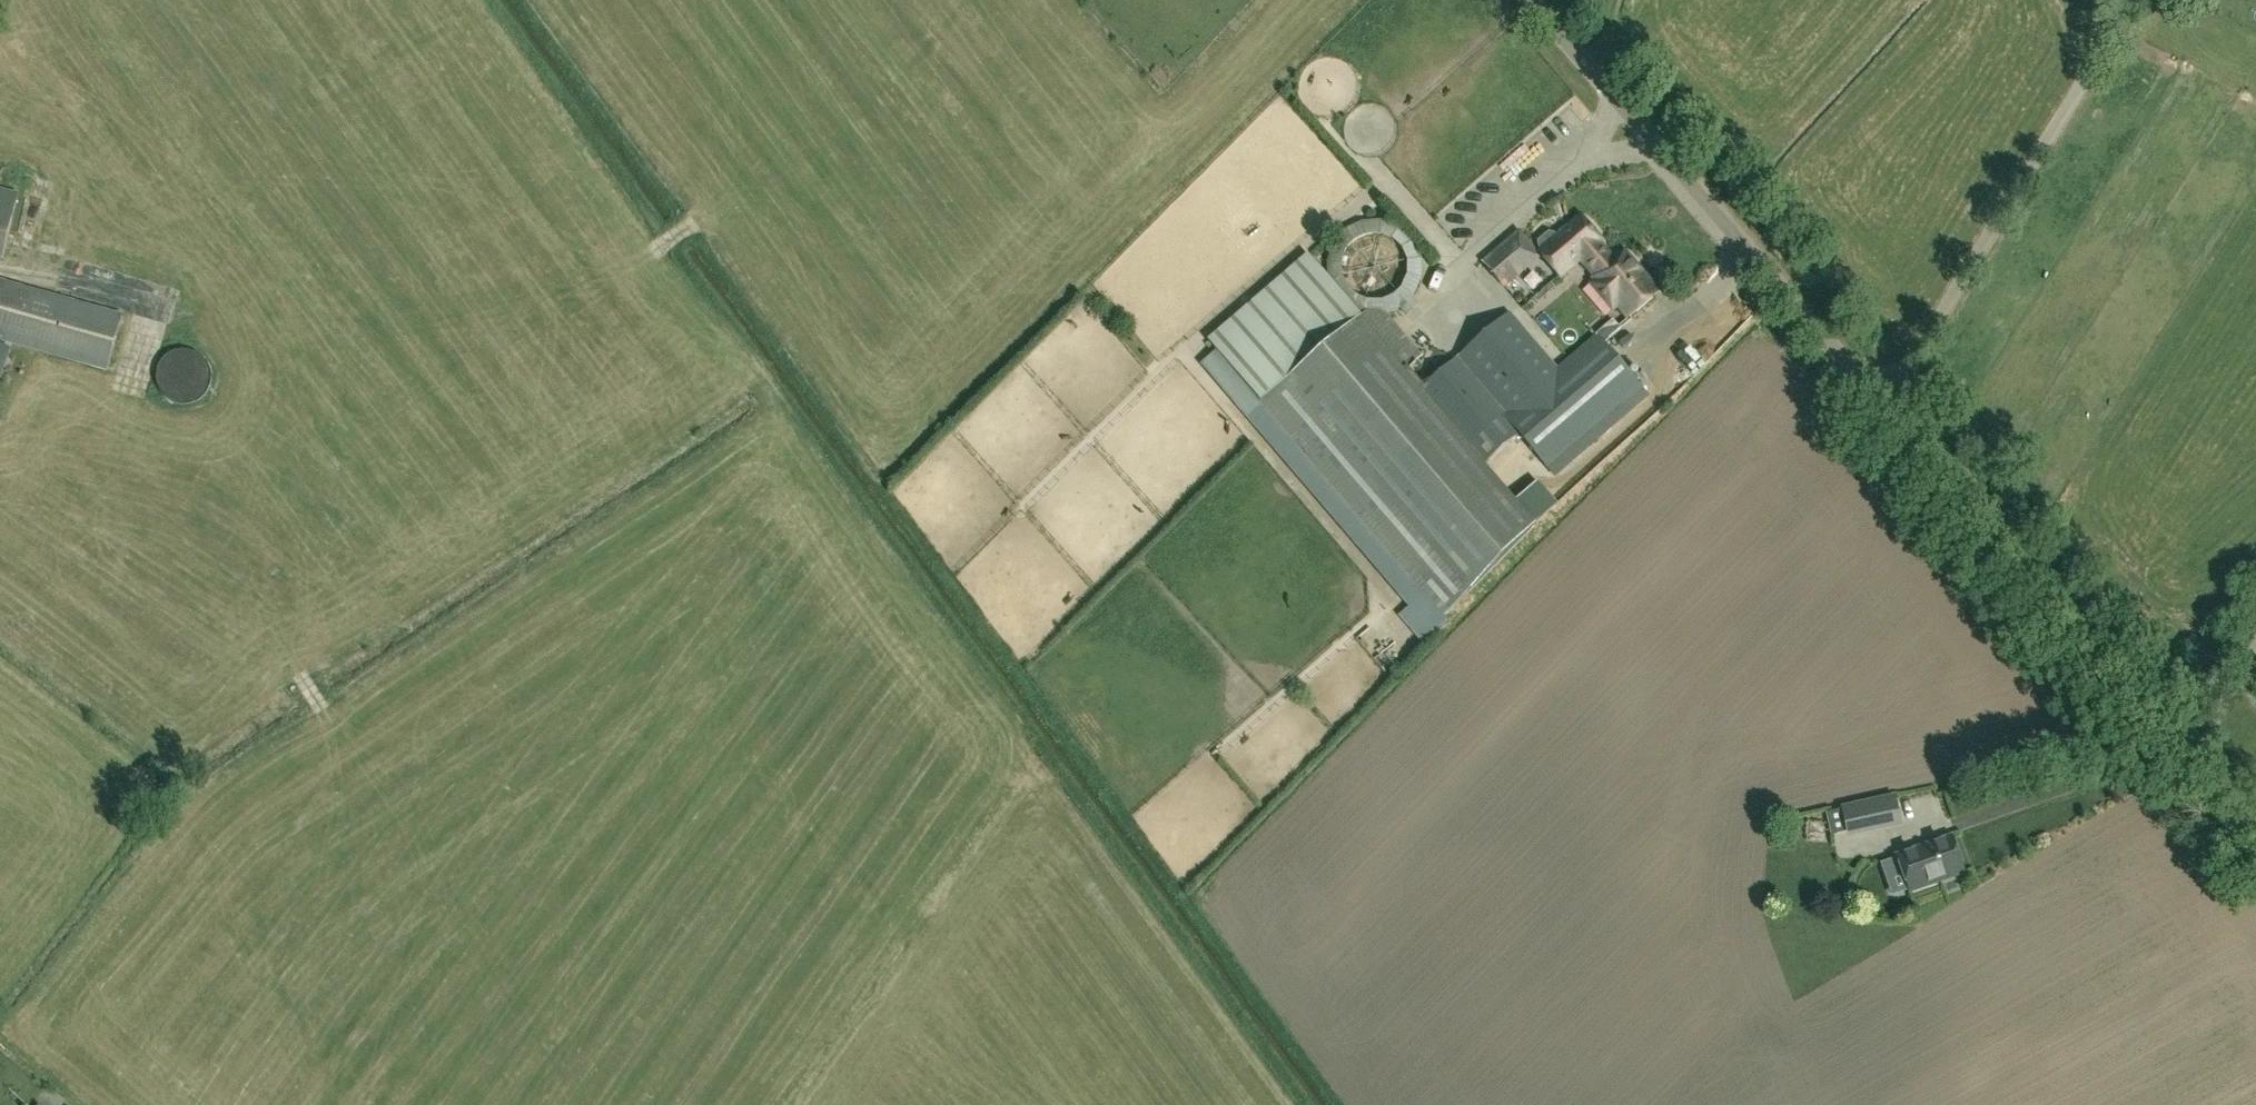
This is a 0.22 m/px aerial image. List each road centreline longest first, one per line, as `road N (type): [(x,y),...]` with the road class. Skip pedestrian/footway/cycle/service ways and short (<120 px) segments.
road 1 (unclassified): [(2255,831),(1539,0)]

